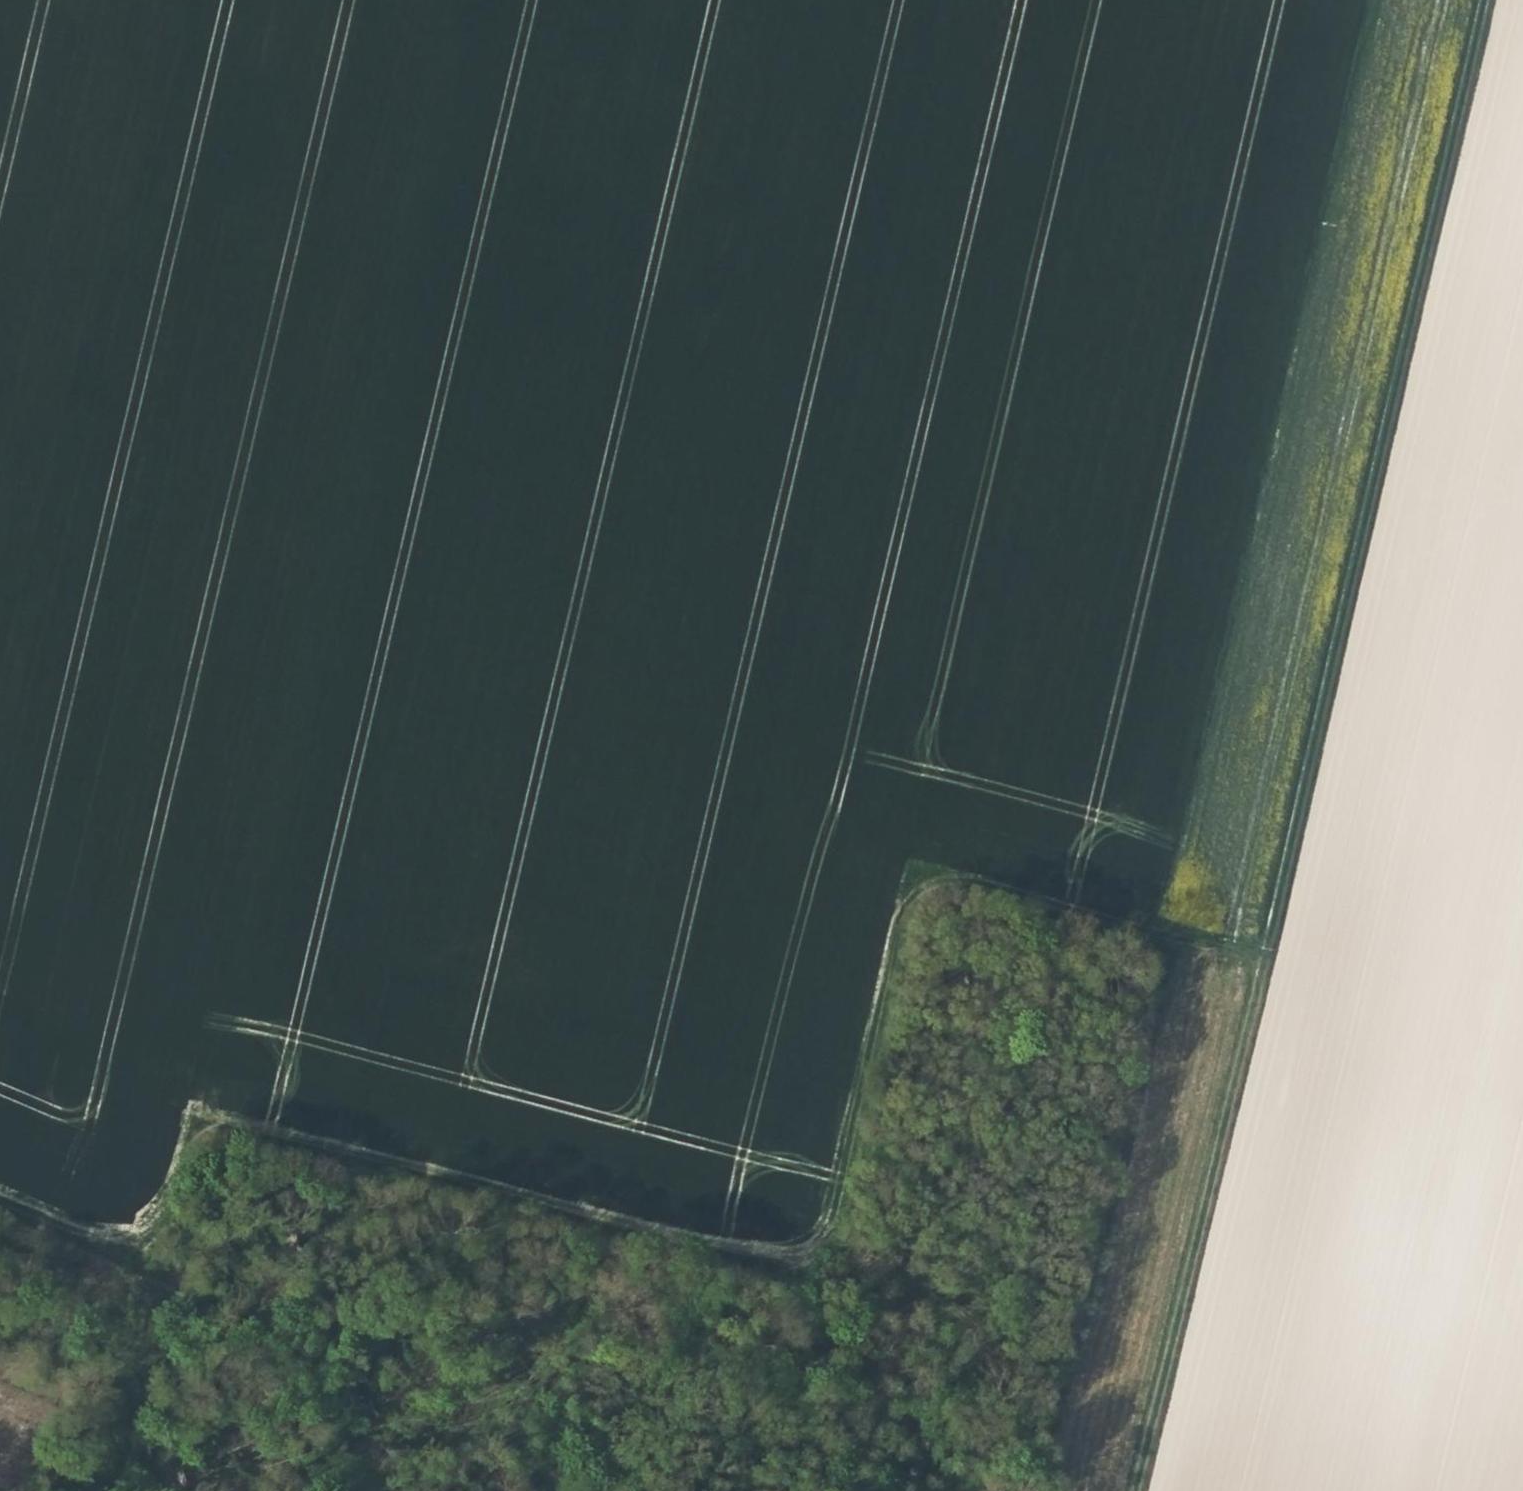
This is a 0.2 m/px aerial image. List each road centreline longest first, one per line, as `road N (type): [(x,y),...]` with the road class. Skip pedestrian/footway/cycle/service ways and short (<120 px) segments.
road 1 (track): [(1258,972),(981,880),(944,879),(914,895),(892,918),(823,1224),(799,1248),(765,1251),(224,1119),(175,1160),(156,1216),(142,1227),(111,1236),(73,1231),(0,1199)]
road 2 (track): [(1258,972),(1483,0)]
road 3 (track): [(1258,972),(1135,1490)]

